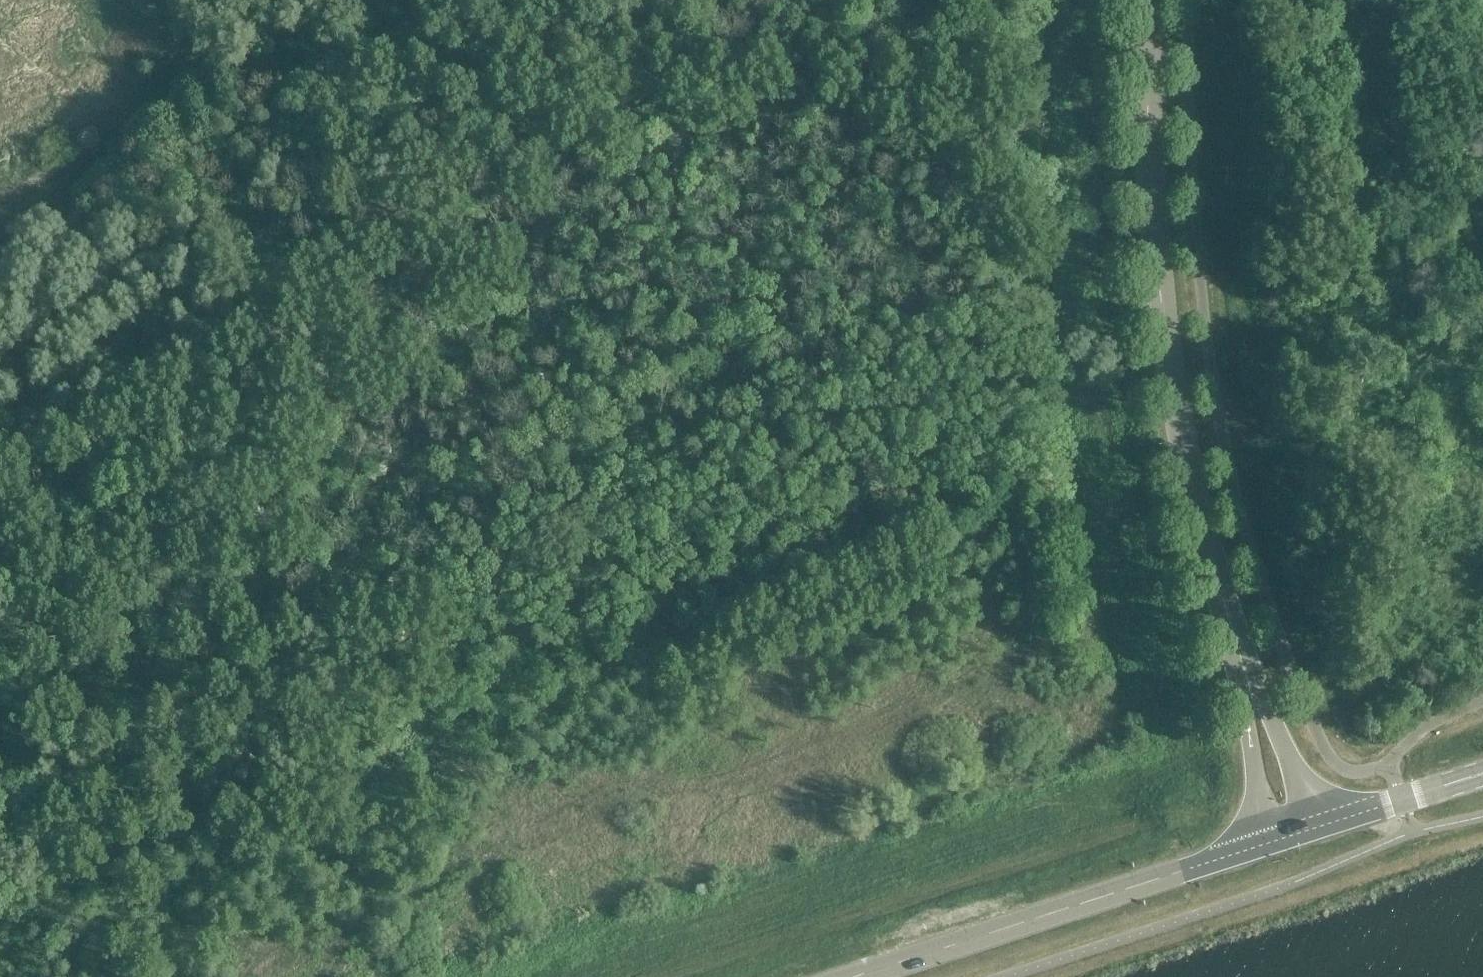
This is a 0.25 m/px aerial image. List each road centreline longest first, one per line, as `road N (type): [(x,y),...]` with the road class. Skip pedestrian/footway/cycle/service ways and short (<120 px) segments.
road 1 (tertiary): [(1238,660),(1208,558),(1159,295),(1147,0)]
road 2 (tertiary): [(849,976),(1264,844)]
road 3 (tertiary): [(1238,660),(1264,844)]
road 4 (tertiary): [(1319,827),(1238,660)]
road 5 (tertiary): [(1482,774),(1319,827)]

